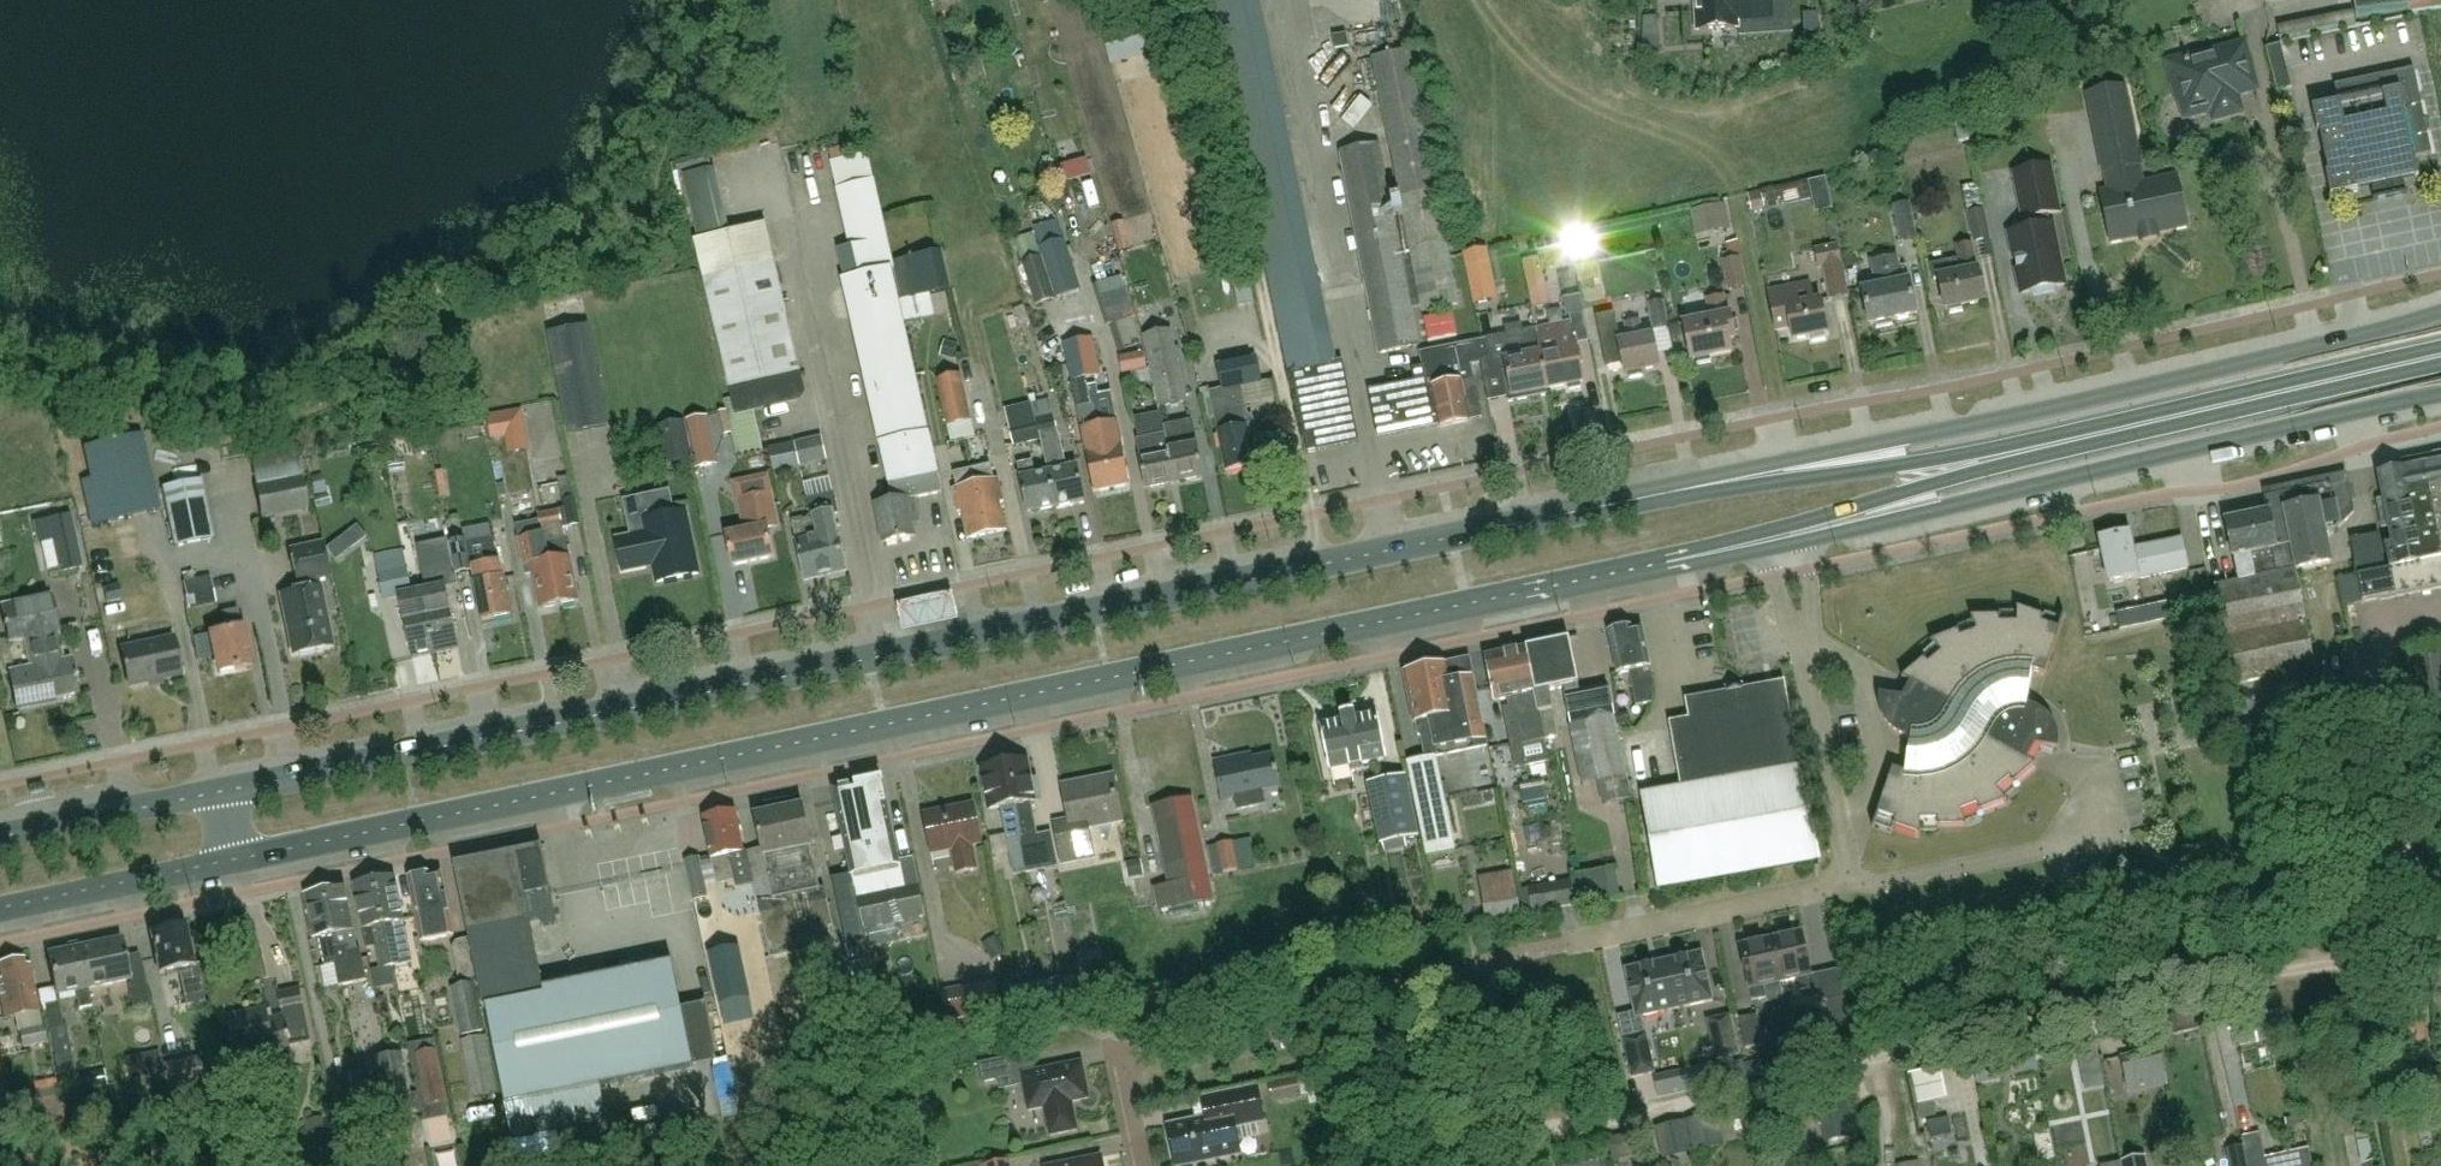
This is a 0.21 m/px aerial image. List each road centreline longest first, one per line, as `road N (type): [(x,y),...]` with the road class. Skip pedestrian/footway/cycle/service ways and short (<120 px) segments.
road 1 (primary): [(238,860),(1667,562)]
road 2 (primary): [(1318,566),(219,791)]
road 3 (residential): [(1504,1165),(1505,1148),(1532,1127),(1595,1122),(2346,959)]
road 4 (secondary): [(2440,313),(2031,414),(1783,463)]
road 5 (secondary): [(1786,547),(2440,394)]
road 6 (track): [(1483,0),(1562,87),(1724,168),(1741,197),(1778,416)]
road 7 (primary): [(2009,454),(2440,355)]
road 8 (primary): [(1675,491),(1318,566)]
road 9 (primary): [(1667,562),(2009,454)]
road 10 (residential): [(1786,547),(1851,886)]
road 11 (primary): [(2009,454),(1675,491)]
road 12 (residential): [(1146,1165),(1126,1065),(1315,1026)]
road 13 (residential): [(1851,886),(1580,944)]
road 14 (residential): [(2115,835),(1888,885),(1851,886)]
road 15 (residential): [(2440,762),(2407,799),(2413,903),(2402,938),(2346,959)]
road 16 (primary): [(0,910),(238,860)]
road 17 (primary): [(219,791),(0,838)]

